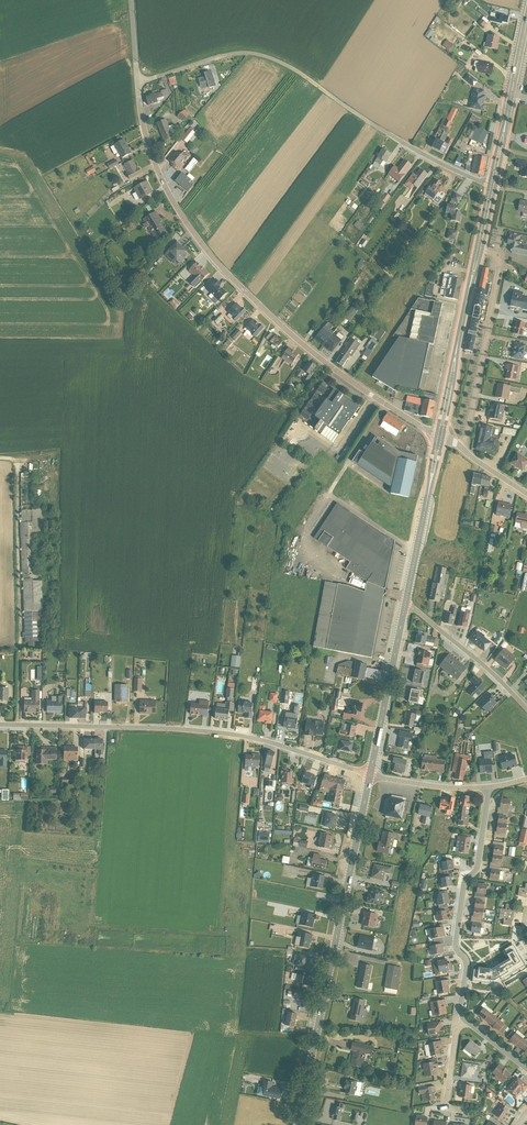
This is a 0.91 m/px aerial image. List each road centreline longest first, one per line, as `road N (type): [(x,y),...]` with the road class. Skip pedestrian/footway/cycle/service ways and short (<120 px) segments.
road 1 (residential): [(137,82),(148,148),(167,192),(220,266),(307,349),(436,435)]
road 2 (unclassified): [(0,724),(247,737),(370,776)]
road 3 (primary): [(297,1124),(370,776)]
road 4 (unclassified): [(389,134),(259,55),(222,56),(157,77)]
road 5 (residential): [(465,1019),(466,964),(456,942),(465,883),(478,866),(487,787)]
road 6 (residential): [(461,448),(497,255)]
road 7 (primary): [(370,776),(404,607)]
road 8 (residential): [(526,709),(404,607)]

